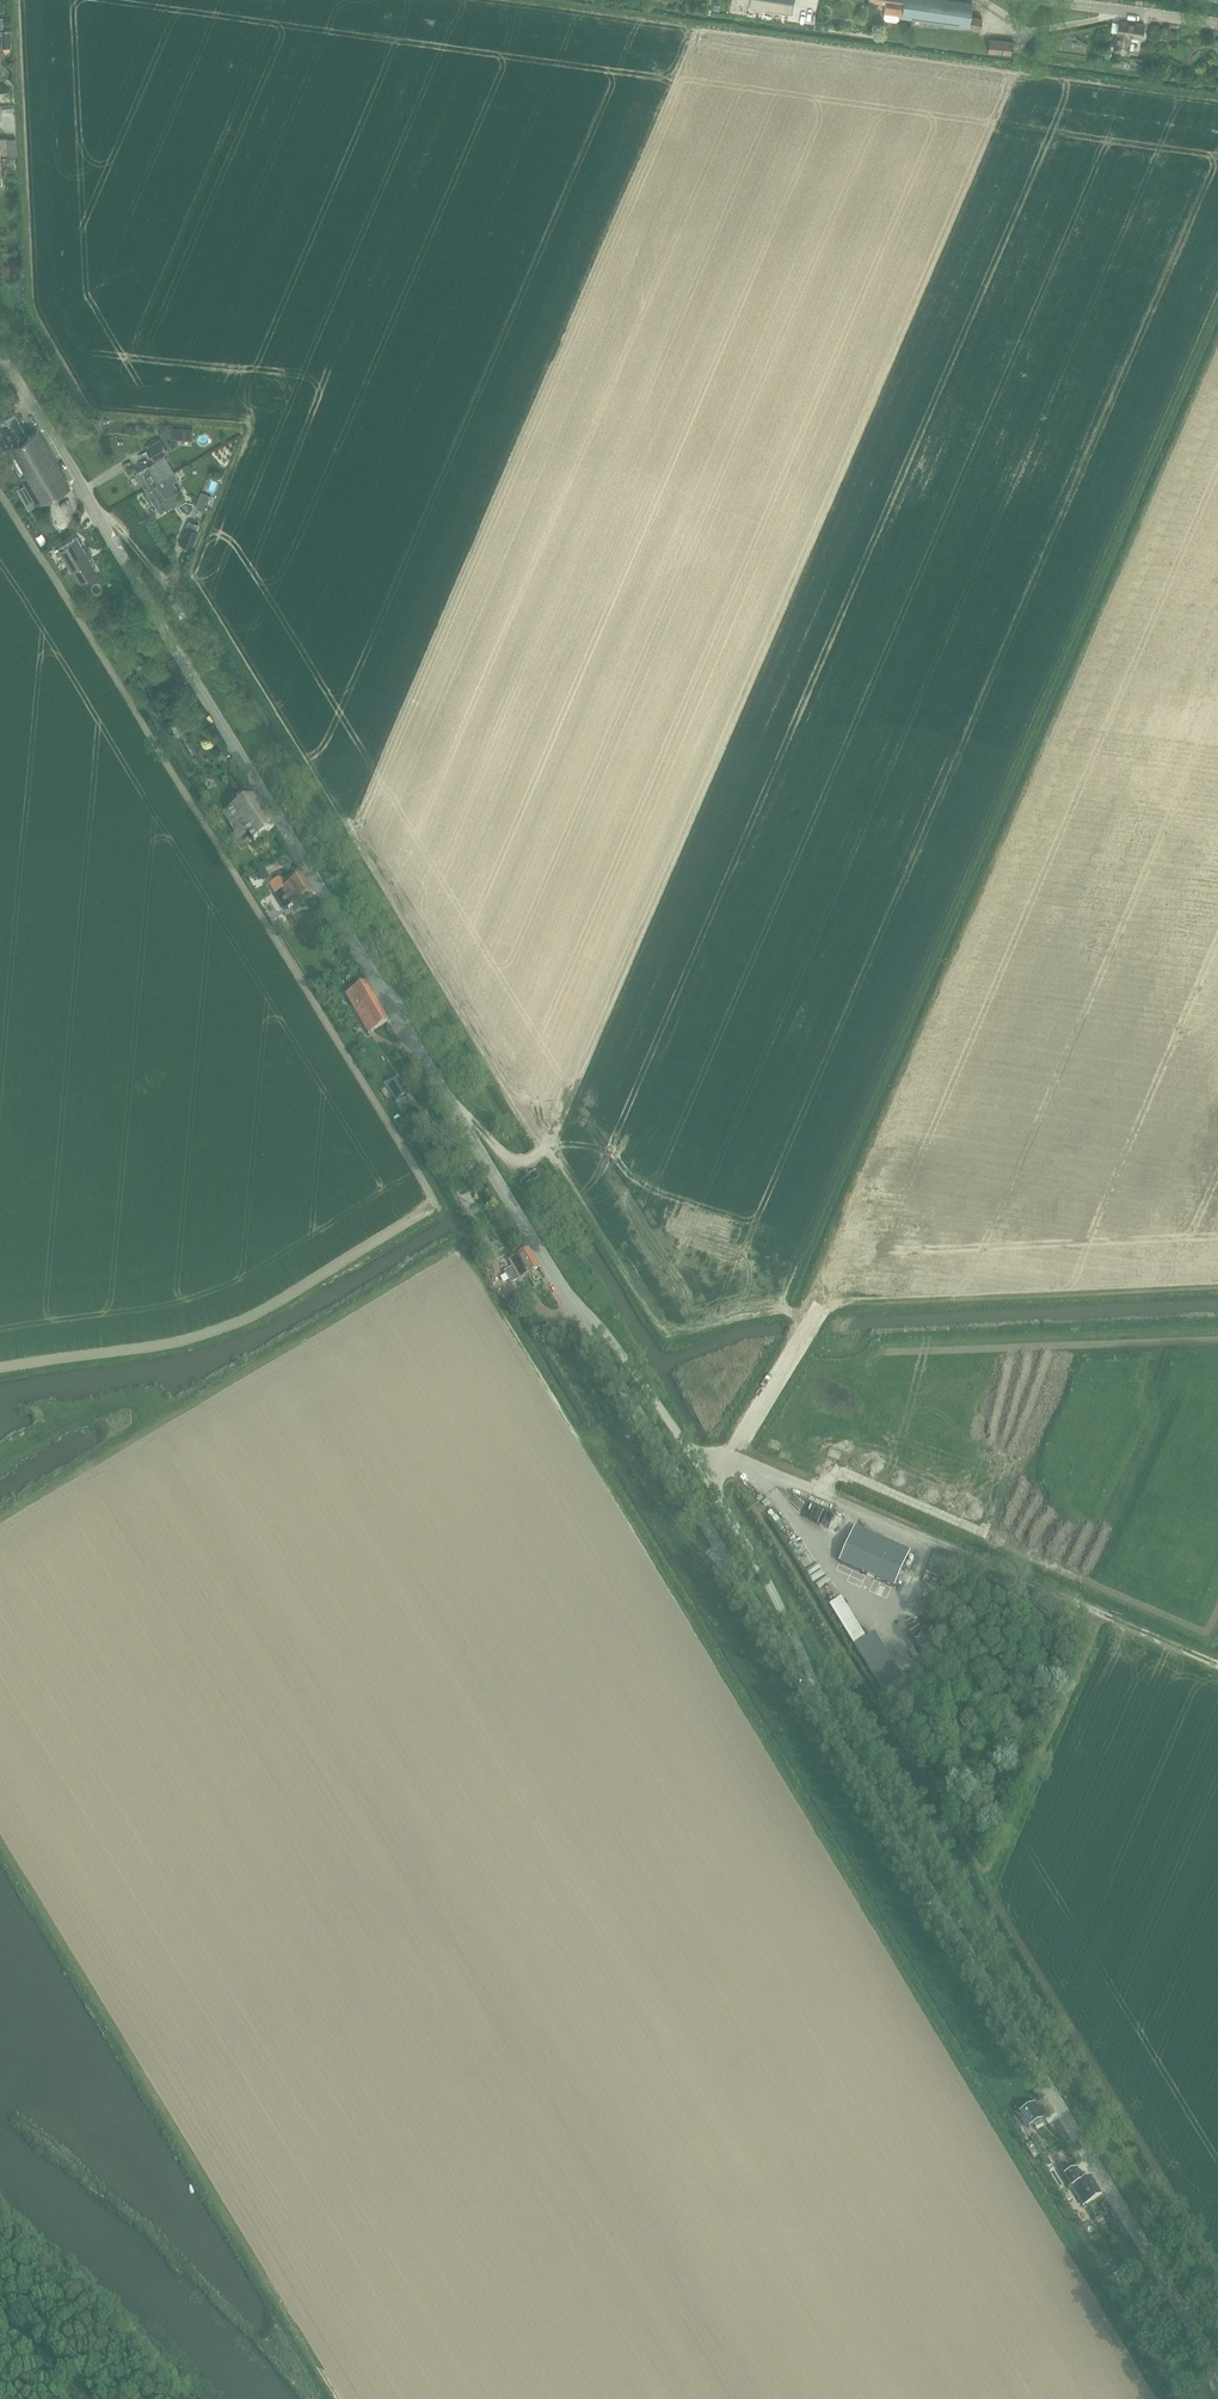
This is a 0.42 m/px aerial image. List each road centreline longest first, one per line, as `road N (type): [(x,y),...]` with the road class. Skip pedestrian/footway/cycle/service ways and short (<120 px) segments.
road 1 (unclassified): [(574,1308),(0,352)]
road 2 (unclassified): [(1211,2357),(816,1704)]
road 3 (unclassified): [(816,1704),(574,1308)]
road 4 (unclassified): [(816,1704),(810,1673),(765,1578),(702,1469)]
road 5 (unclassified): [(702,1469),(598,1324),(574,1308)]
road 6 (tertiary): [(1217,24),(1048,0)]
road 7 (unclassified): [(832,1500),(750,1466),(702,1469)]

